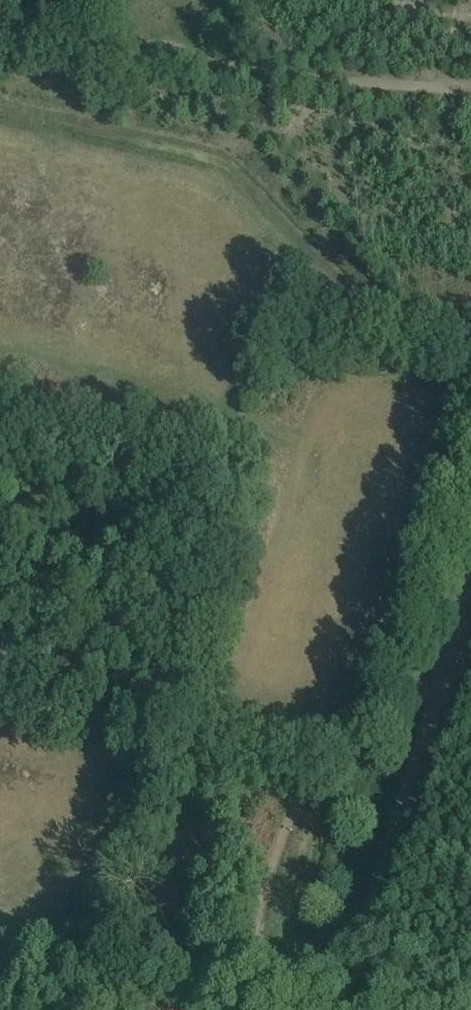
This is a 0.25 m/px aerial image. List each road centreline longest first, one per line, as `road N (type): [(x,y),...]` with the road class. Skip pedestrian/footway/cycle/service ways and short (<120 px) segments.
road 1 (track): [(470,89),(0,46)]
road 2 (track): [(318,763),(0,707)]

